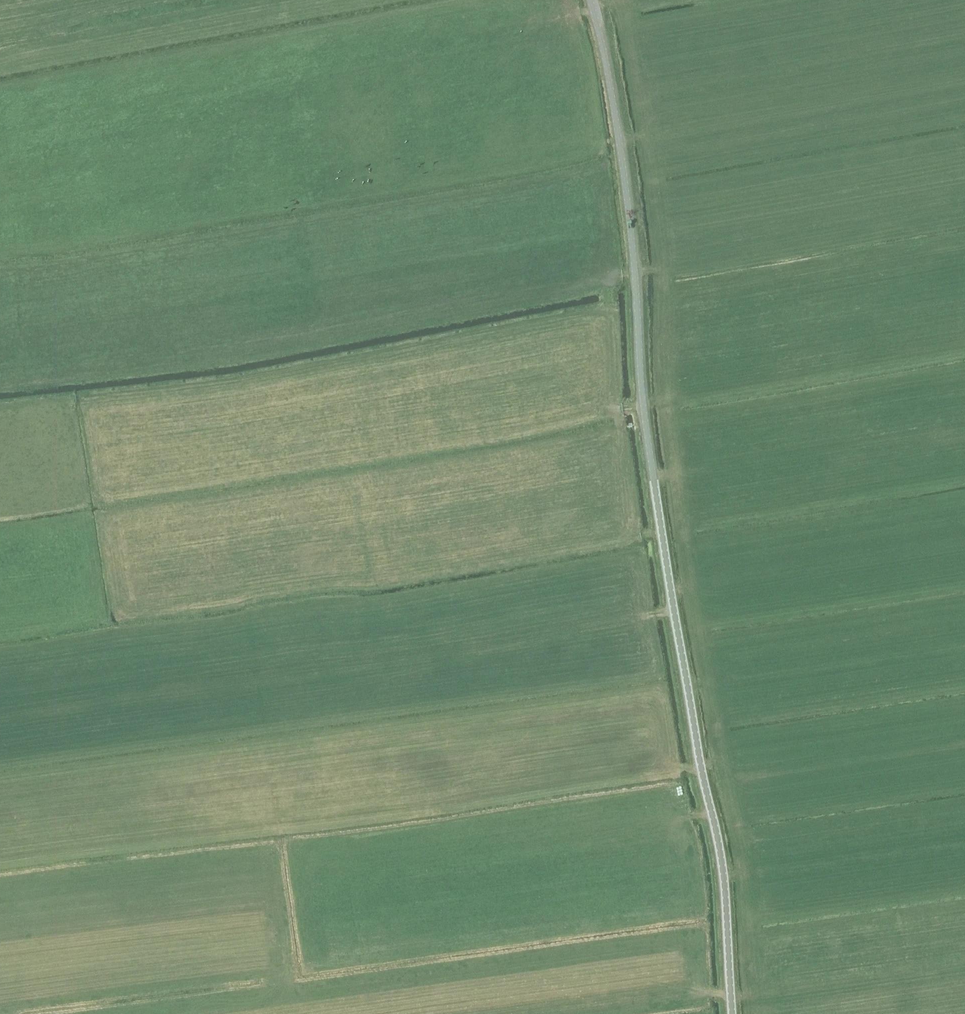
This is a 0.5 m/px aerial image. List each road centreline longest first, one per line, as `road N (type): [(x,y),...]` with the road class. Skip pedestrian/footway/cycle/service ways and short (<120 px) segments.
road 1 (unclassified): [(733,1013),(724,879),(674,612),(644,414),(627,198),(590,0)]

